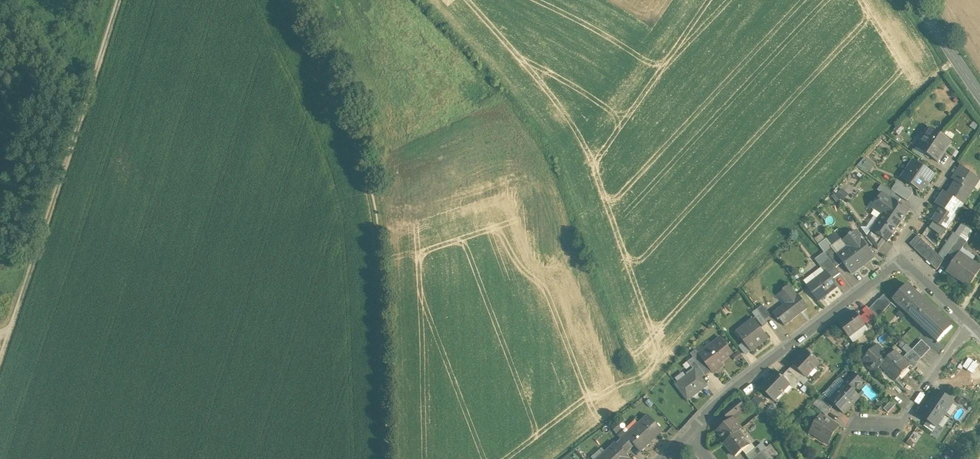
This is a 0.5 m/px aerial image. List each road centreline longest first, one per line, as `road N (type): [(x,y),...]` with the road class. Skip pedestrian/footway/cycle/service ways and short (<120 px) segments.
road 1 (track): [(122,0),(0,380)]
road 2 (residential): [(971,326),(914,273),(890,267),(714,402),(691,430)]
road 3 (residential): [(971,326),(903,423),(848,425)]

